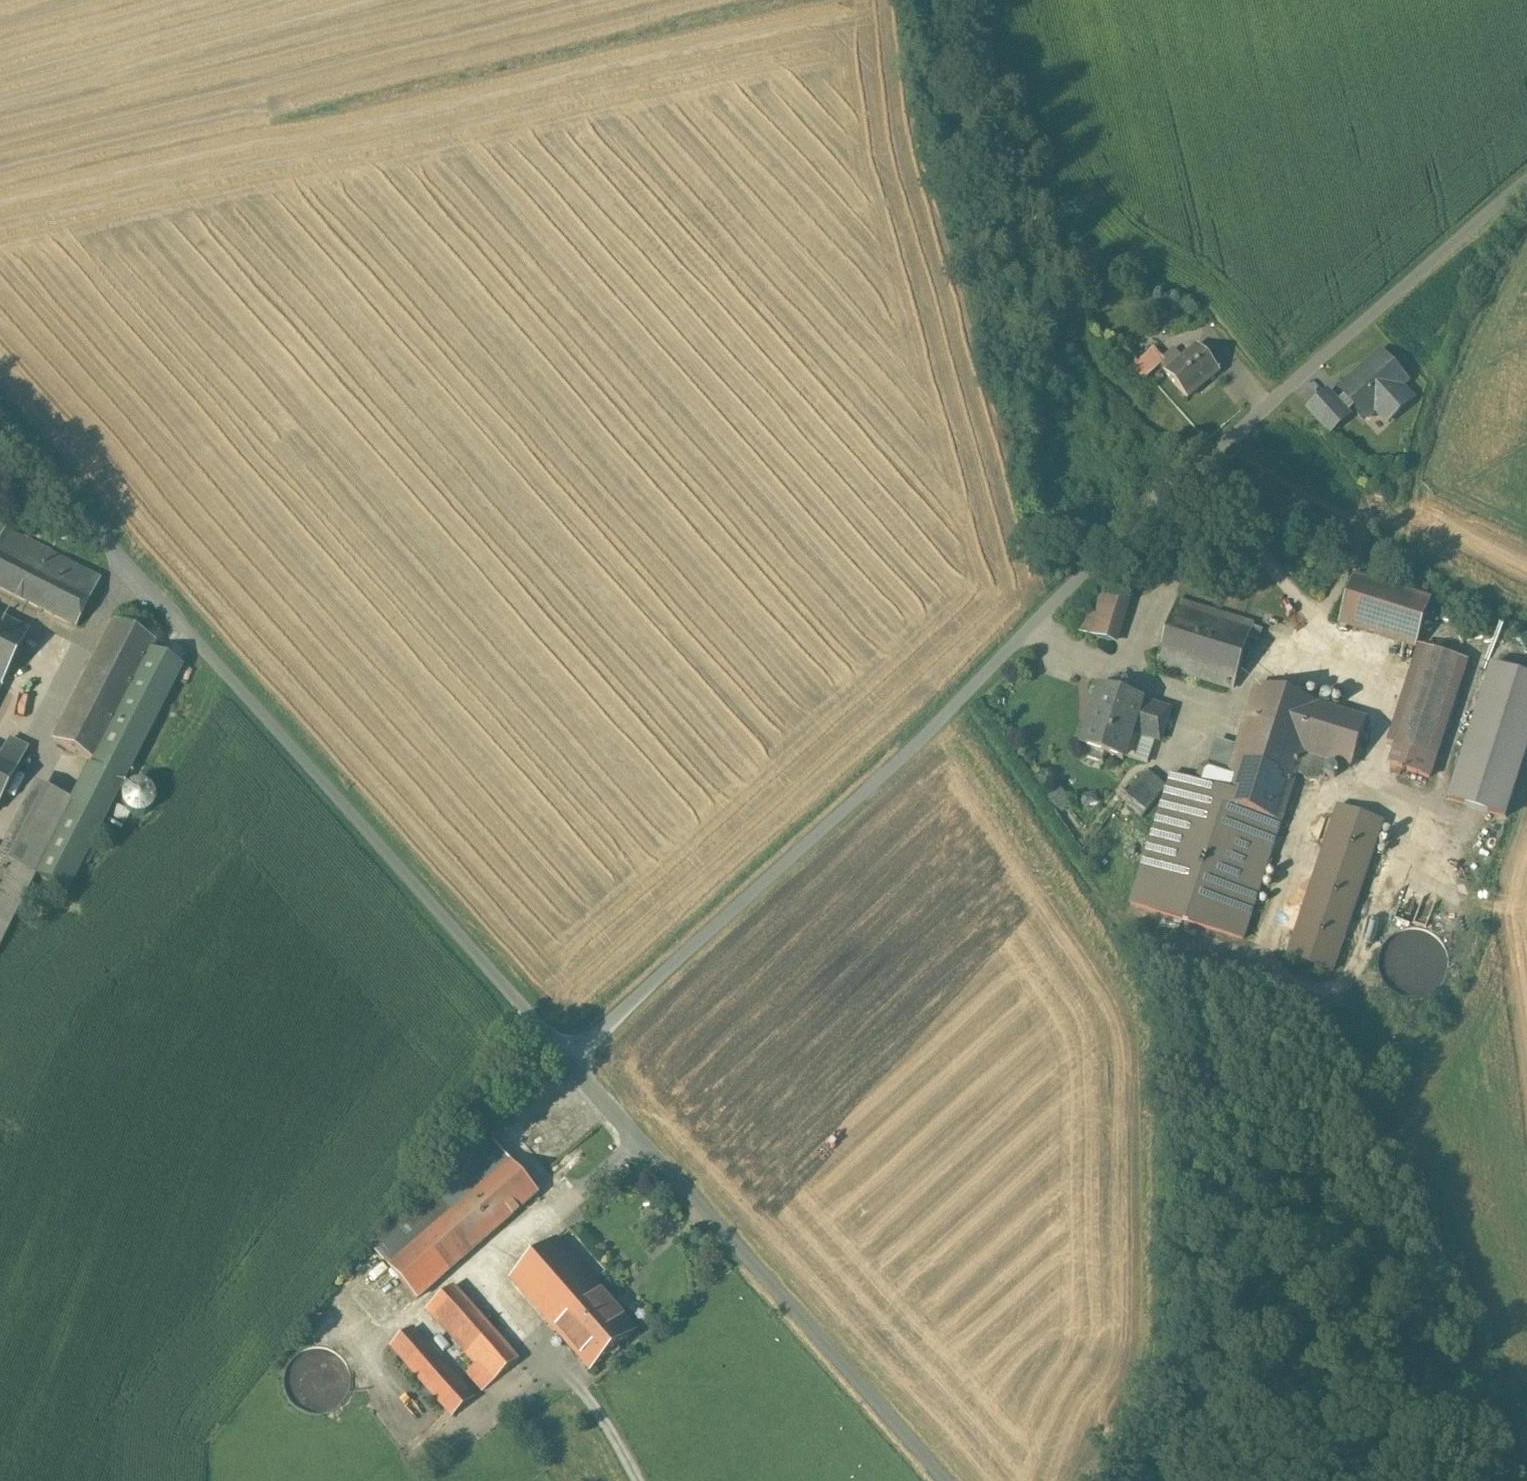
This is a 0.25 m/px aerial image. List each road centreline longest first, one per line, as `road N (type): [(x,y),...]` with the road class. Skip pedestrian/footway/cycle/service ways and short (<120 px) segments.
road 1 (unclassified): [(571,1060),(968,698),(1112,545),(1526,177)]
road 2 (unclassified): [(0,420),(571,1060)]
road 3 (unclassified): [(571,1060),(944,1480)]

